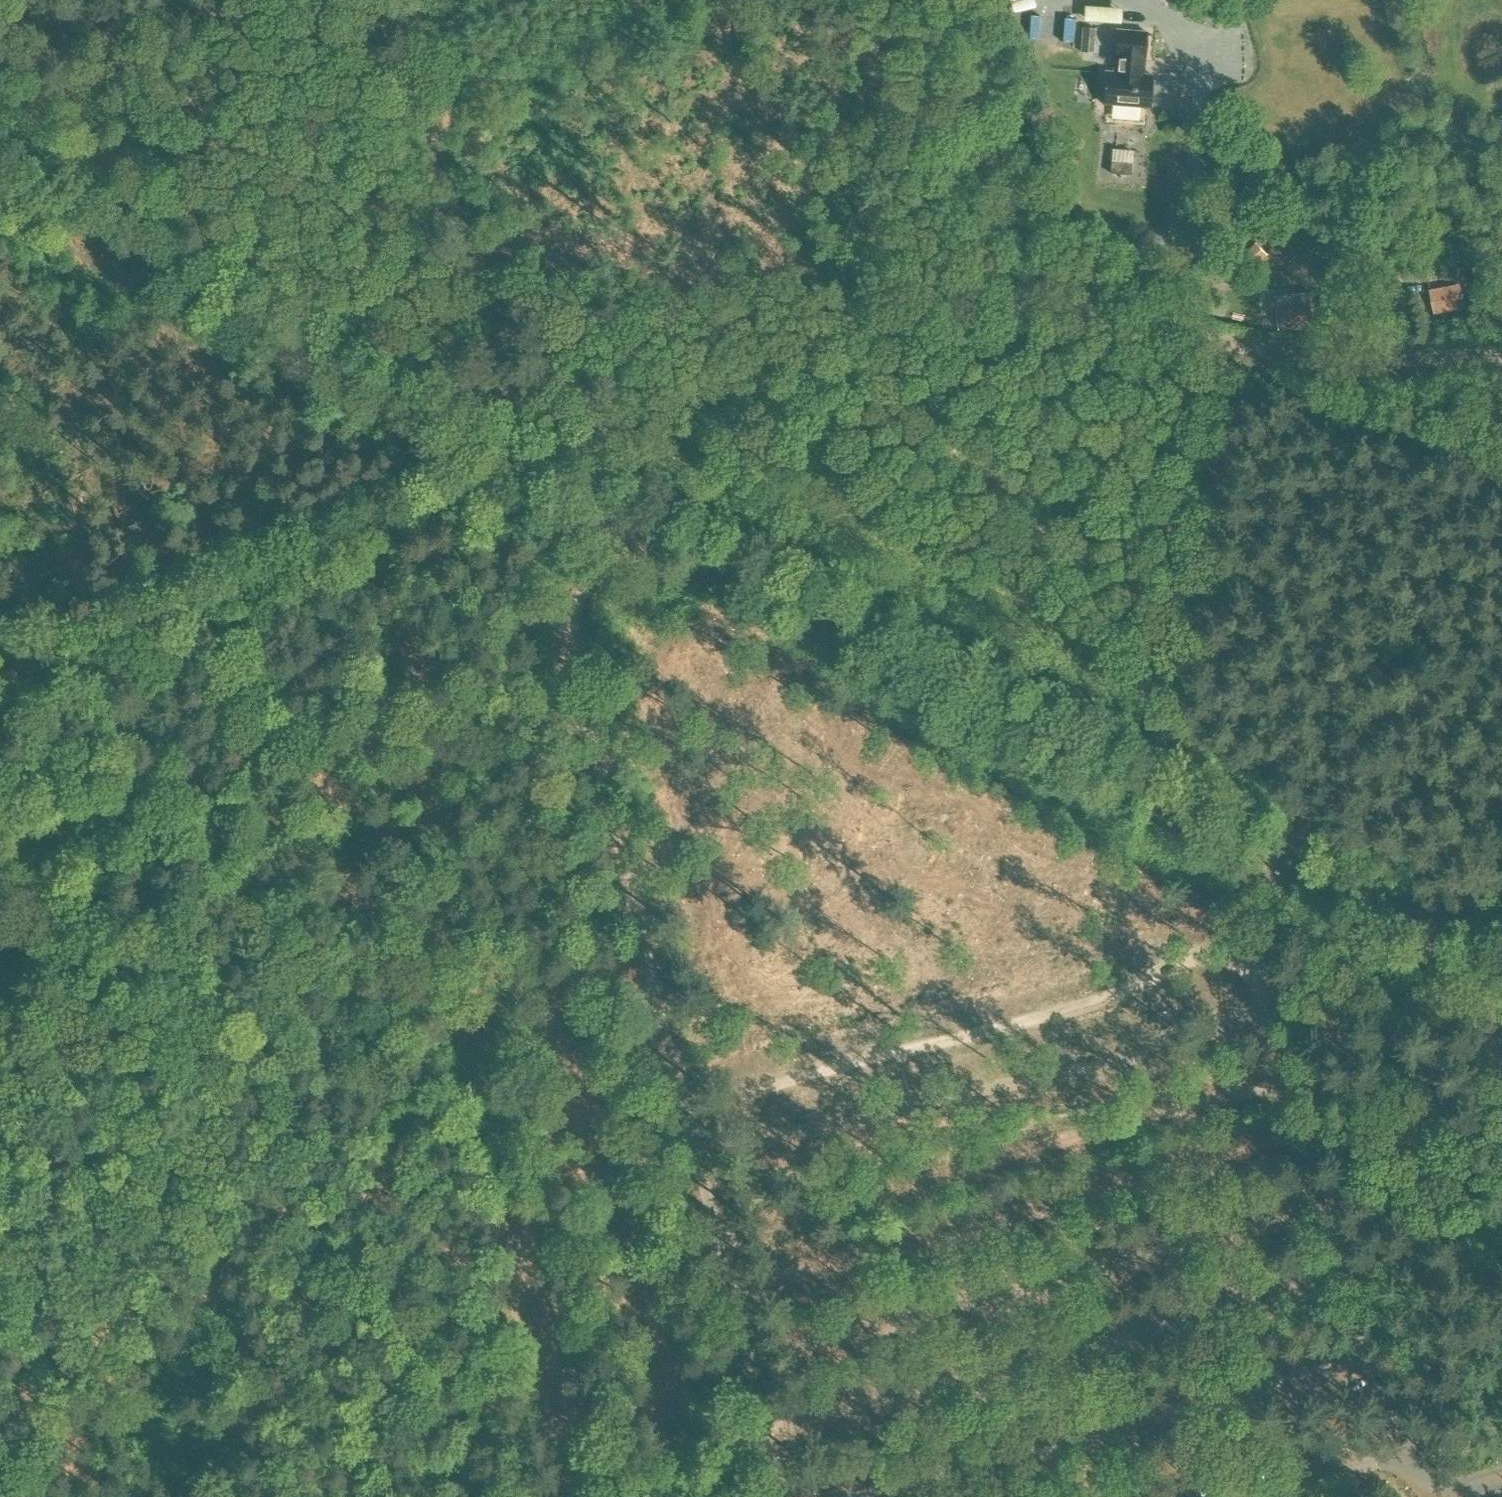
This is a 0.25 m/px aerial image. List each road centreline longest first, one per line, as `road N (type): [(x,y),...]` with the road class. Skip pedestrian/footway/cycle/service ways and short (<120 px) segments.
road 1 (unclassified): [(533,461),(1410,923),(1501,936)]
road 2 (unclassified): [(533,461),(925,303),(972,300),(1184,332),(1322,365),(1501,355)]
road 3 (unclassified): [(0,182),(533,461)]
road 4 (track): [(505,447),(510,432),(404,0)]

